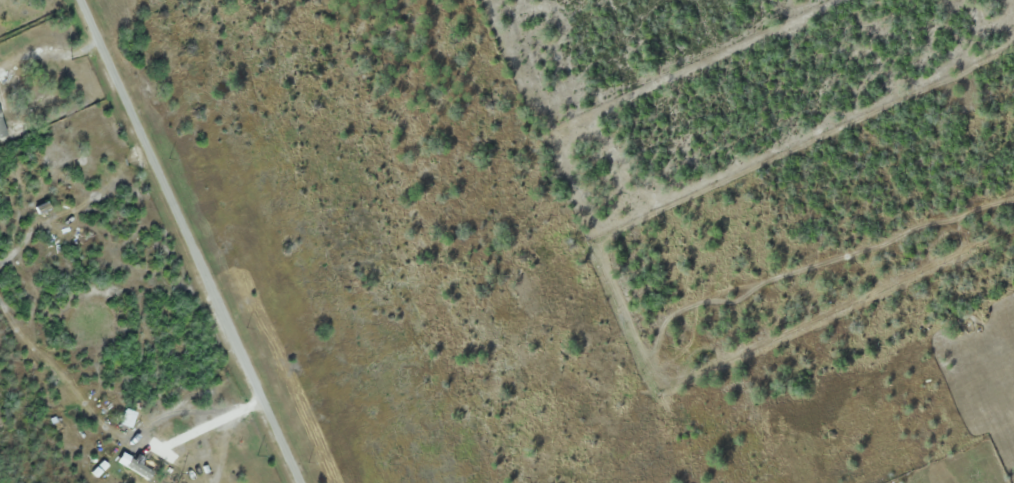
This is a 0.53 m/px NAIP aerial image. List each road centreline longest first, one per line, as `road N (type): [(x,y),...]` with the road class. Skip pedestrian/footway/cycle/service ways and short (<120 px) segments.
road 1 (residential): [(300,482),(80,0)]

